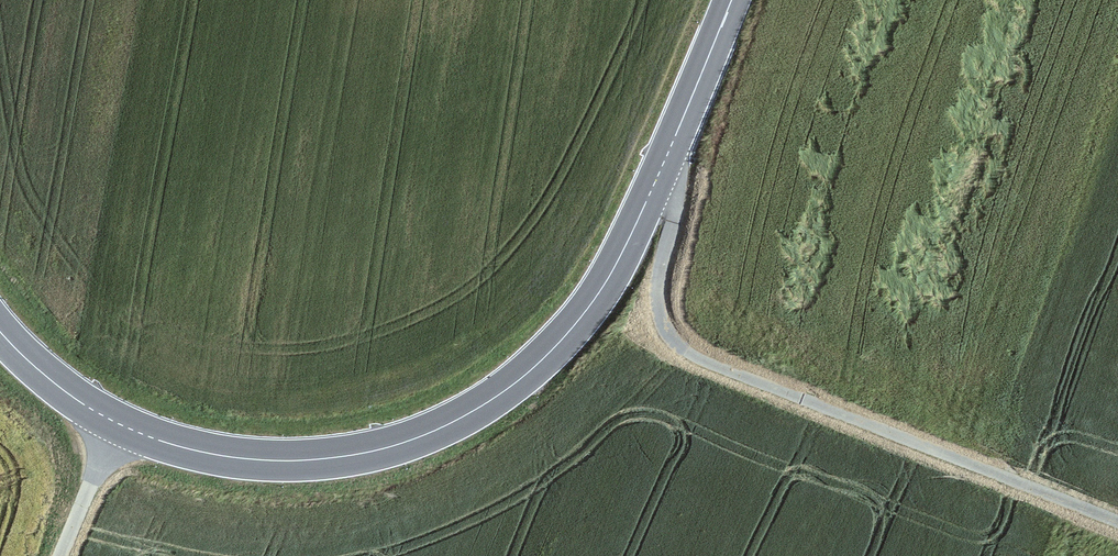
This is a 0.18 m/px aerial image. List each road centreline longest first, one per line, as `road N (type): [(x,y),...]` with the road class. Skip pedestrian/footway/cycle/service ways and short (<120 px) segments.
road 1 (secondary): [(734,0),(665,167),(593,306),(548,359),(489,403),(399,444),(323,461),(196,451),(113,421),(34,371),(0,336)]
road 2 (track): [(665,167),(673,222),(657,291),(671,341),(700,360),(1117,522)]
road 3 (track): [(59,555),(113,421)]

